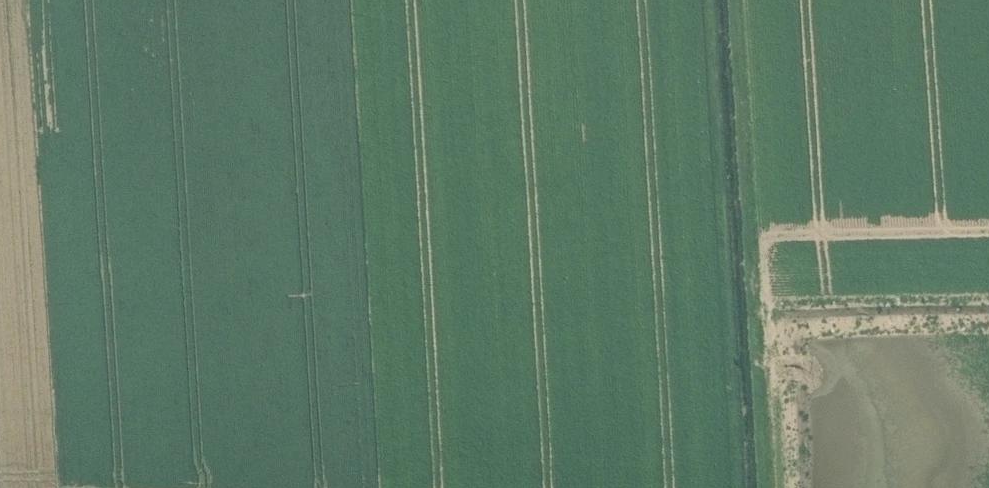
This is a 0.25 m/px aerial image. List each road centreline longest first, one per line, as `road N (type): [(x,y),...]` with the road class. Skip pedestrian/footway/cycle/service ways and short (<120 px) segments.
road 1 (track): [(768,487),(759,320),(771,298)]

